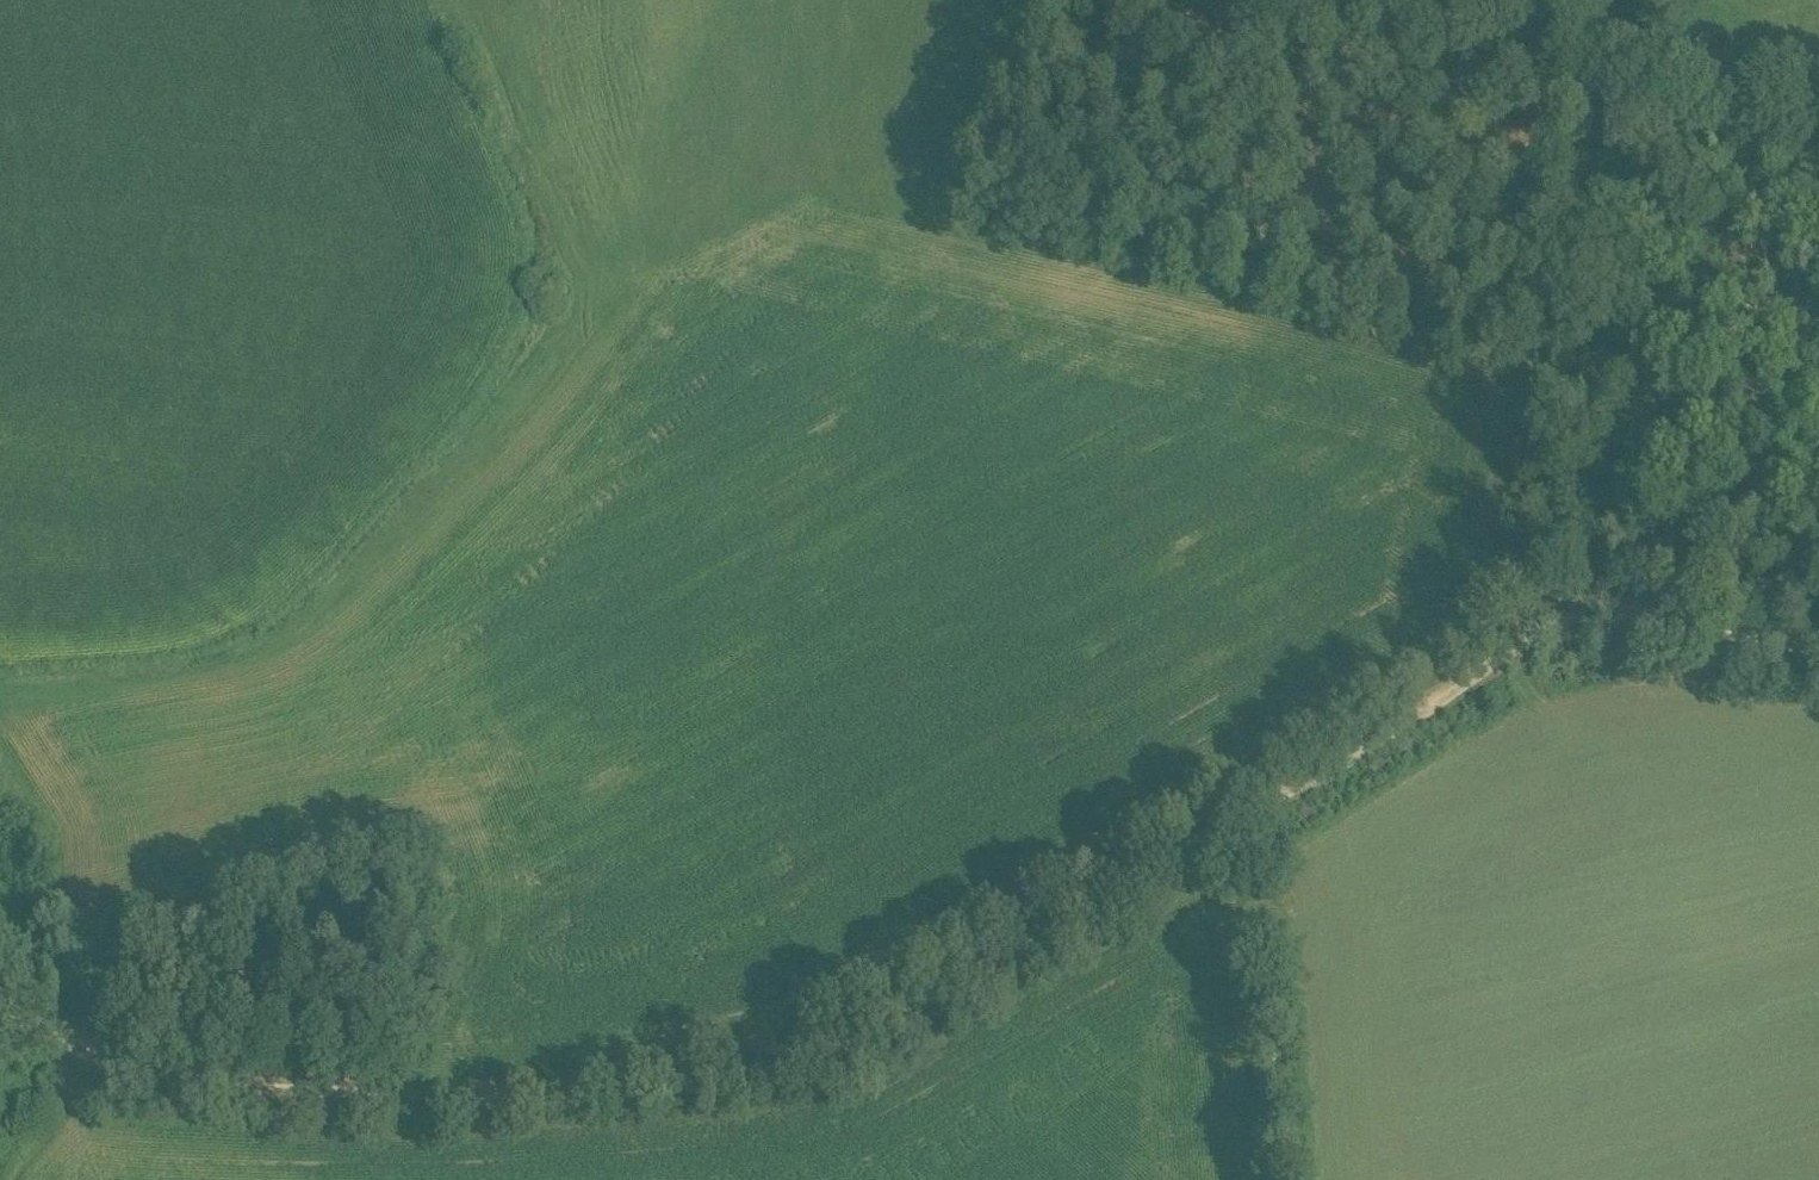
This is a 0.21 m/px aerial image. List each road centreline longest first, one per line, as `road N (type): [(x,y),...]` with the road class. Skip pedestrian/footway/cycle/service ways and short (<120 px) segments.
road 1 (track): [(1818,650),(1641,620),(1544,625),(1491,649),(1413,708),(837,1035),(721,1076),(384,1095),(231,1080),(0,1019)]

